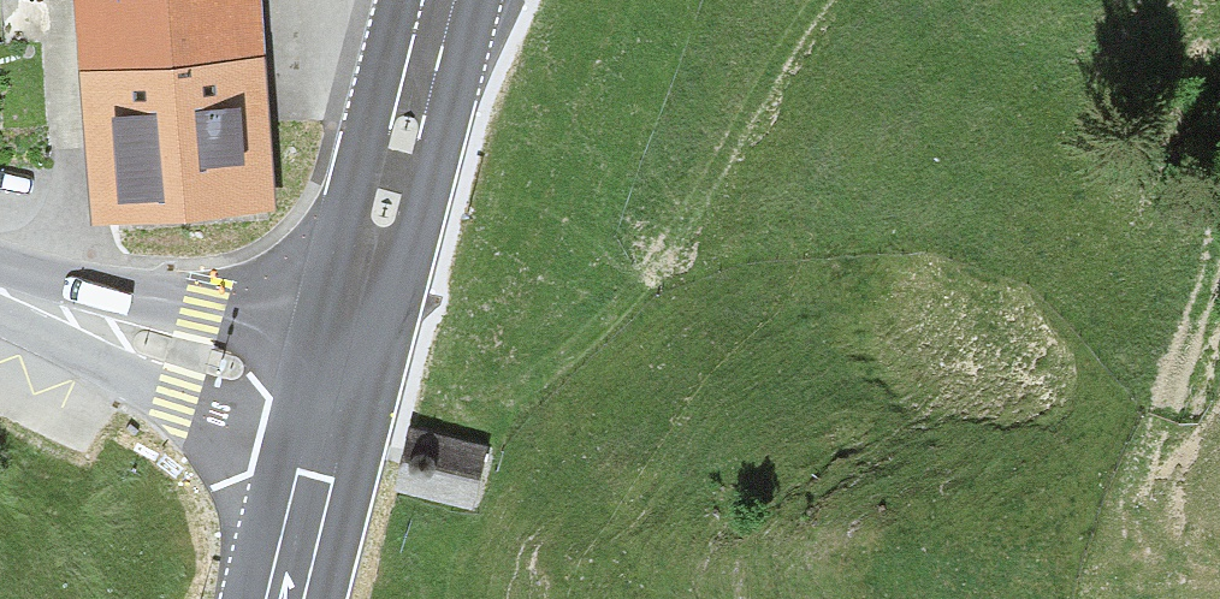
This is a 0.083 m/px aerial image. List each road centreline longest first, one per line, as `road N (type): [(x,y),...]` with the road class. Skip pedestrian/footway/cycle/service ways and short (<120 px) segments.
road 1 (track): [(350,359),(489,396),(515,393),(558,366),(599,329),(693,212),(825,0)]
road 2 (track): [(1219,211),(1134,499),(1145,551),(1197,579),(1219,578)]
road 3 (secondary): [(438,0),(341,393)]
road 4 (tertiary): [(0,289),(191,355),(341,393)]
road 5 (secondary): [(341,393),(290,598)]

